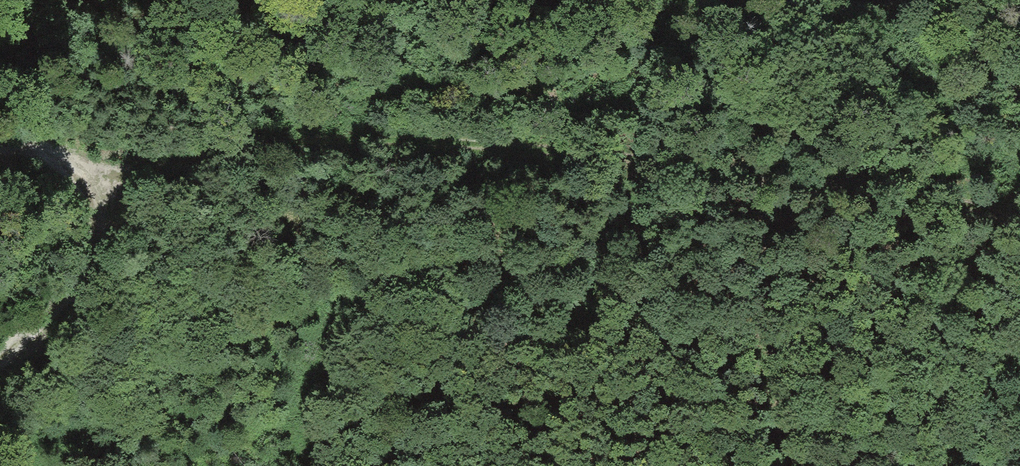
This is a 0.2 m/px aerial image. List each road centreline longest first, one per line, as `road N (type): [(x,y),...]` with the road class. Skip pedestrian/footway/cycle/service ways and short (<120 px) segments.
road 1 (track): [(82,188),(307,142),(457,141),(881,184),(990,209),(1019,225)]
road 2 (track): [(0,159),(46,158),(82,188),(95,242),(59,309),(0,362)]
road 3 (track): [(838,0),(948,49),(1019,97)]

